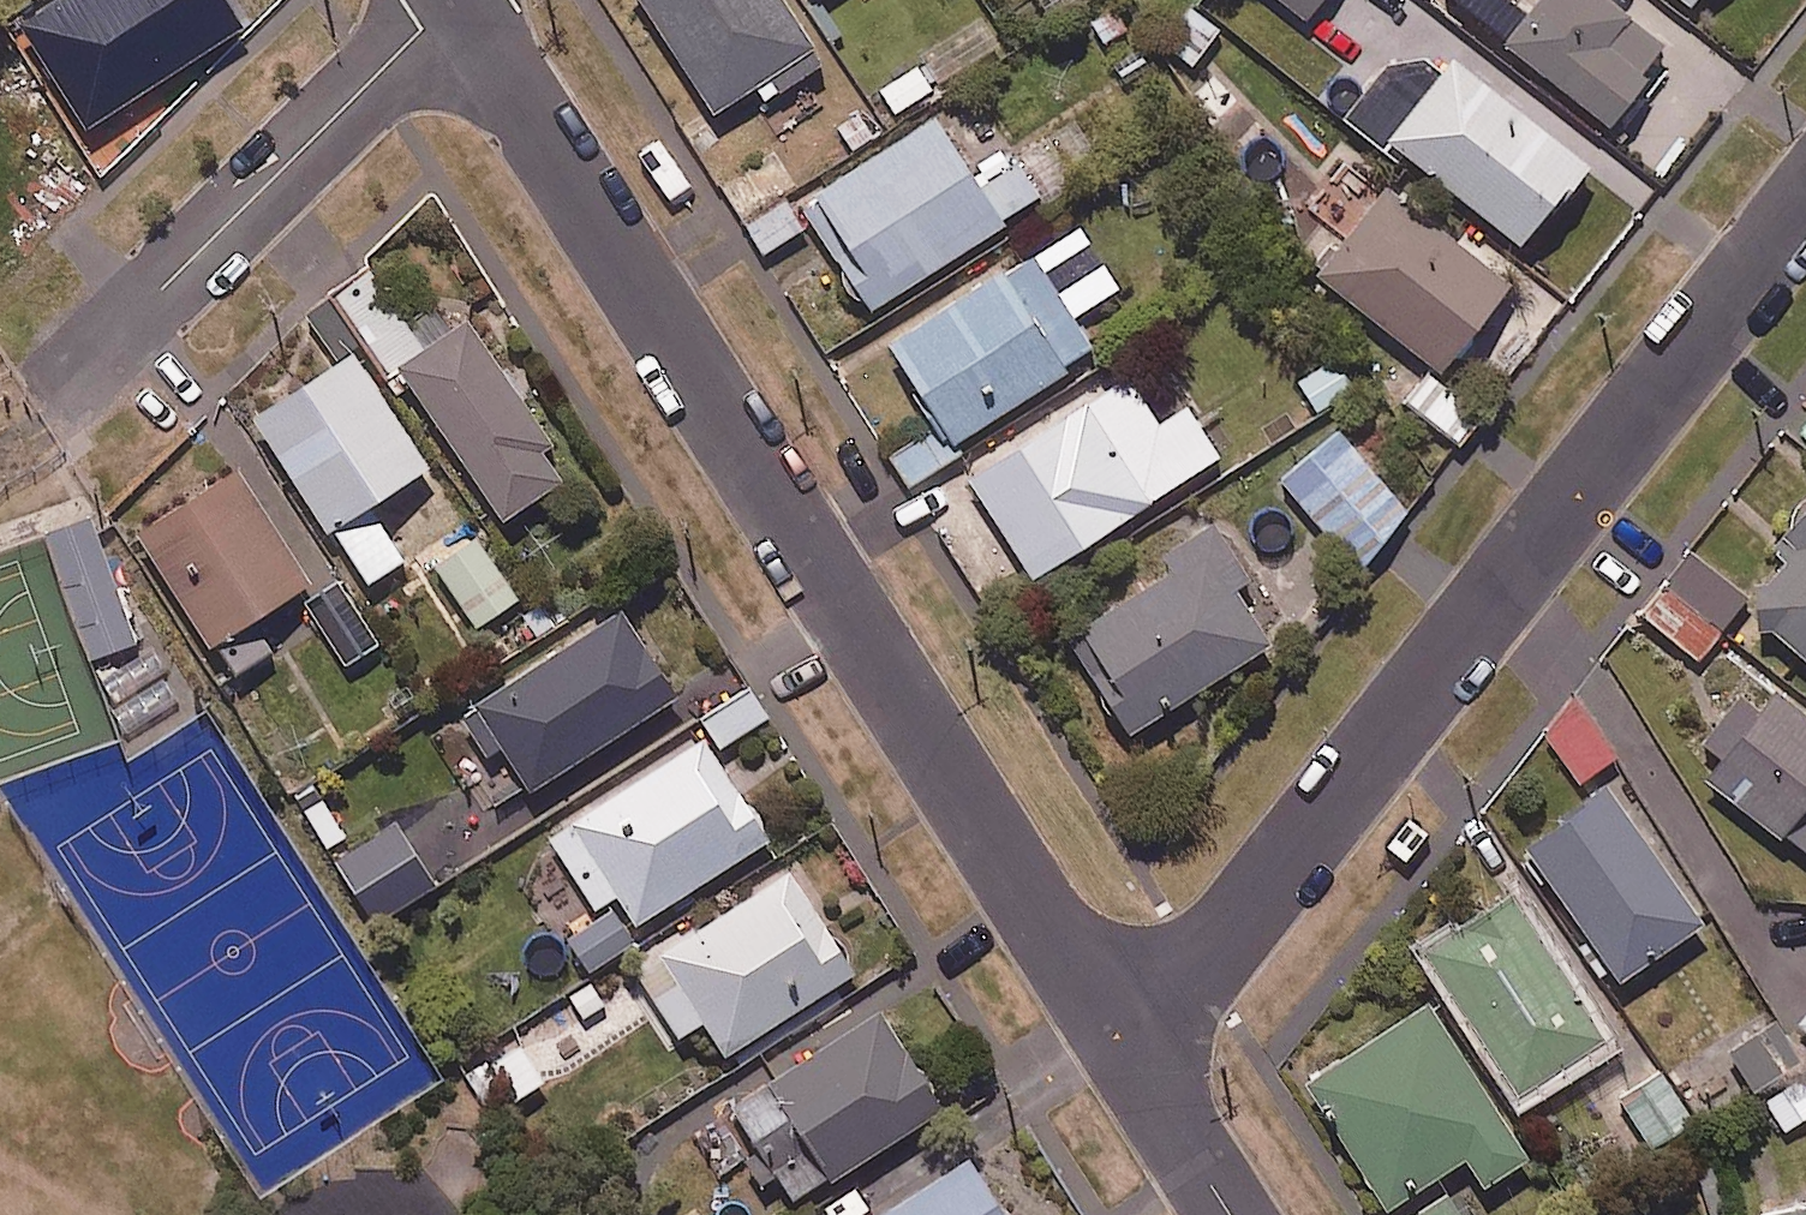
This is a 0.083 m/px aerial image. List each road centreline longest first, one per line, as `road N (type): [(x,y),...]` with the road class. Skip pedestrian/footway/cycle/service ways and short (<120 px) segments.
road 1 (residential): [(1123,1037),(459,0)]
road 2 (residential): [(1123,1037),(1199,965),(1805,196)]
road 3 (residential): [(436,0),(421,29),(375,75),(46,395)]
road 4 (residential): [(1233,1214),(1123,1037)]

